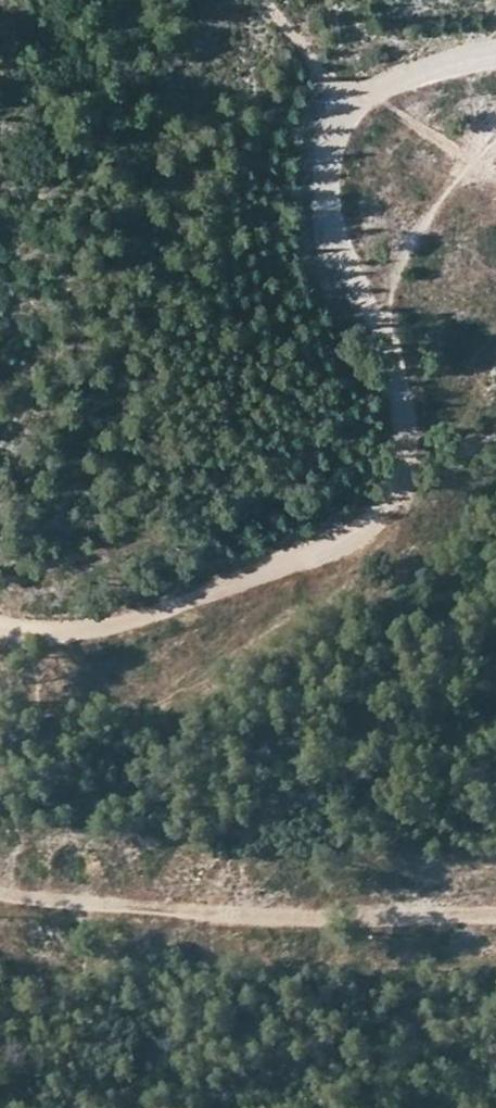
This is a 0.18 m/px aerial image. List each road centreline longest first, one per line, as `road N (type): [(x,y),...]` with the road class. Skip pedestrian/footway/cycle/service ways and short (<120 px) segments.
road 1 (track): [(495,54),(372,90),(337,125),(326,162),(338,240),(381,328),(408,436),(403,482),(376,523),(142,616),(81,631),(0,627)]
road 2 (track): [(495,917),(238,914),(0,893)]

